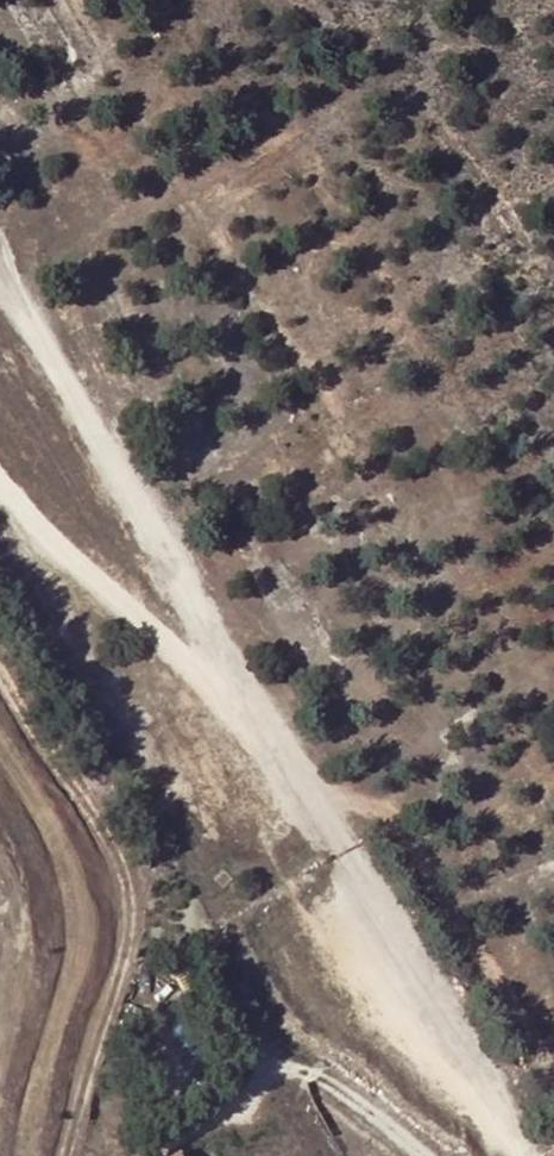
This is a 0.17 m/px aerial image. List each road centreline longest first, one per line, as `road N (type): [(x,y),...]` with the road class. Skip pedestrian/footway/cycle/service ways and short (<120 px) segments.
road 1 (track): [(0,492),(292,764),(525,1155)]
road 2 (track): [(67,1155),(124,966),(130,888),(98,820),(0,664)]
road 3 (track): [(0,282),(260,729)]
road 4 (track): [(553,1072),(399,822),(292,764)]

